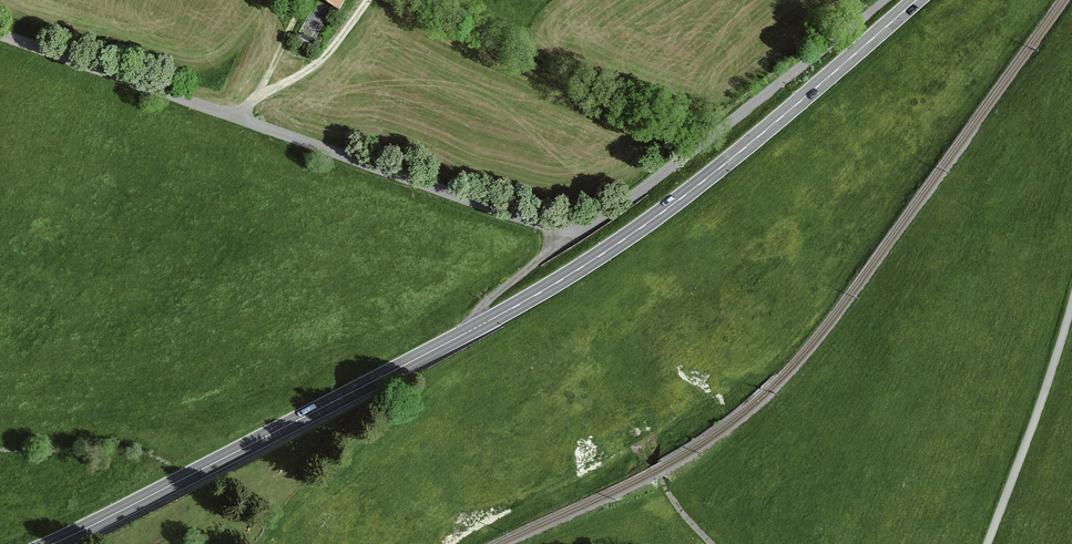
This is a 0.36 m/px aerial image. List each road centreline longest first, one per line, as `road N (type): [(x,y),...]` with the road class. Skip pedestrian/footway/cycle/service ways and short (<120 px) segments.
road 1 (unclassified): [(0,35),(569,238)]
road 2 (primary): [(466,333),(646,225),(917,0)]
road 3 (primary): [(57,543),(466,333)]
road 4 (unclassified): [(883,0),(701,146),(569,238)]
road 5 (unclassified): [(988,543),(1071,305)]
road 6 (track): [(264,91),(312,68),(368,0)]
road 7 (unclassified): [(569,238),(491,299),(466,333)]

